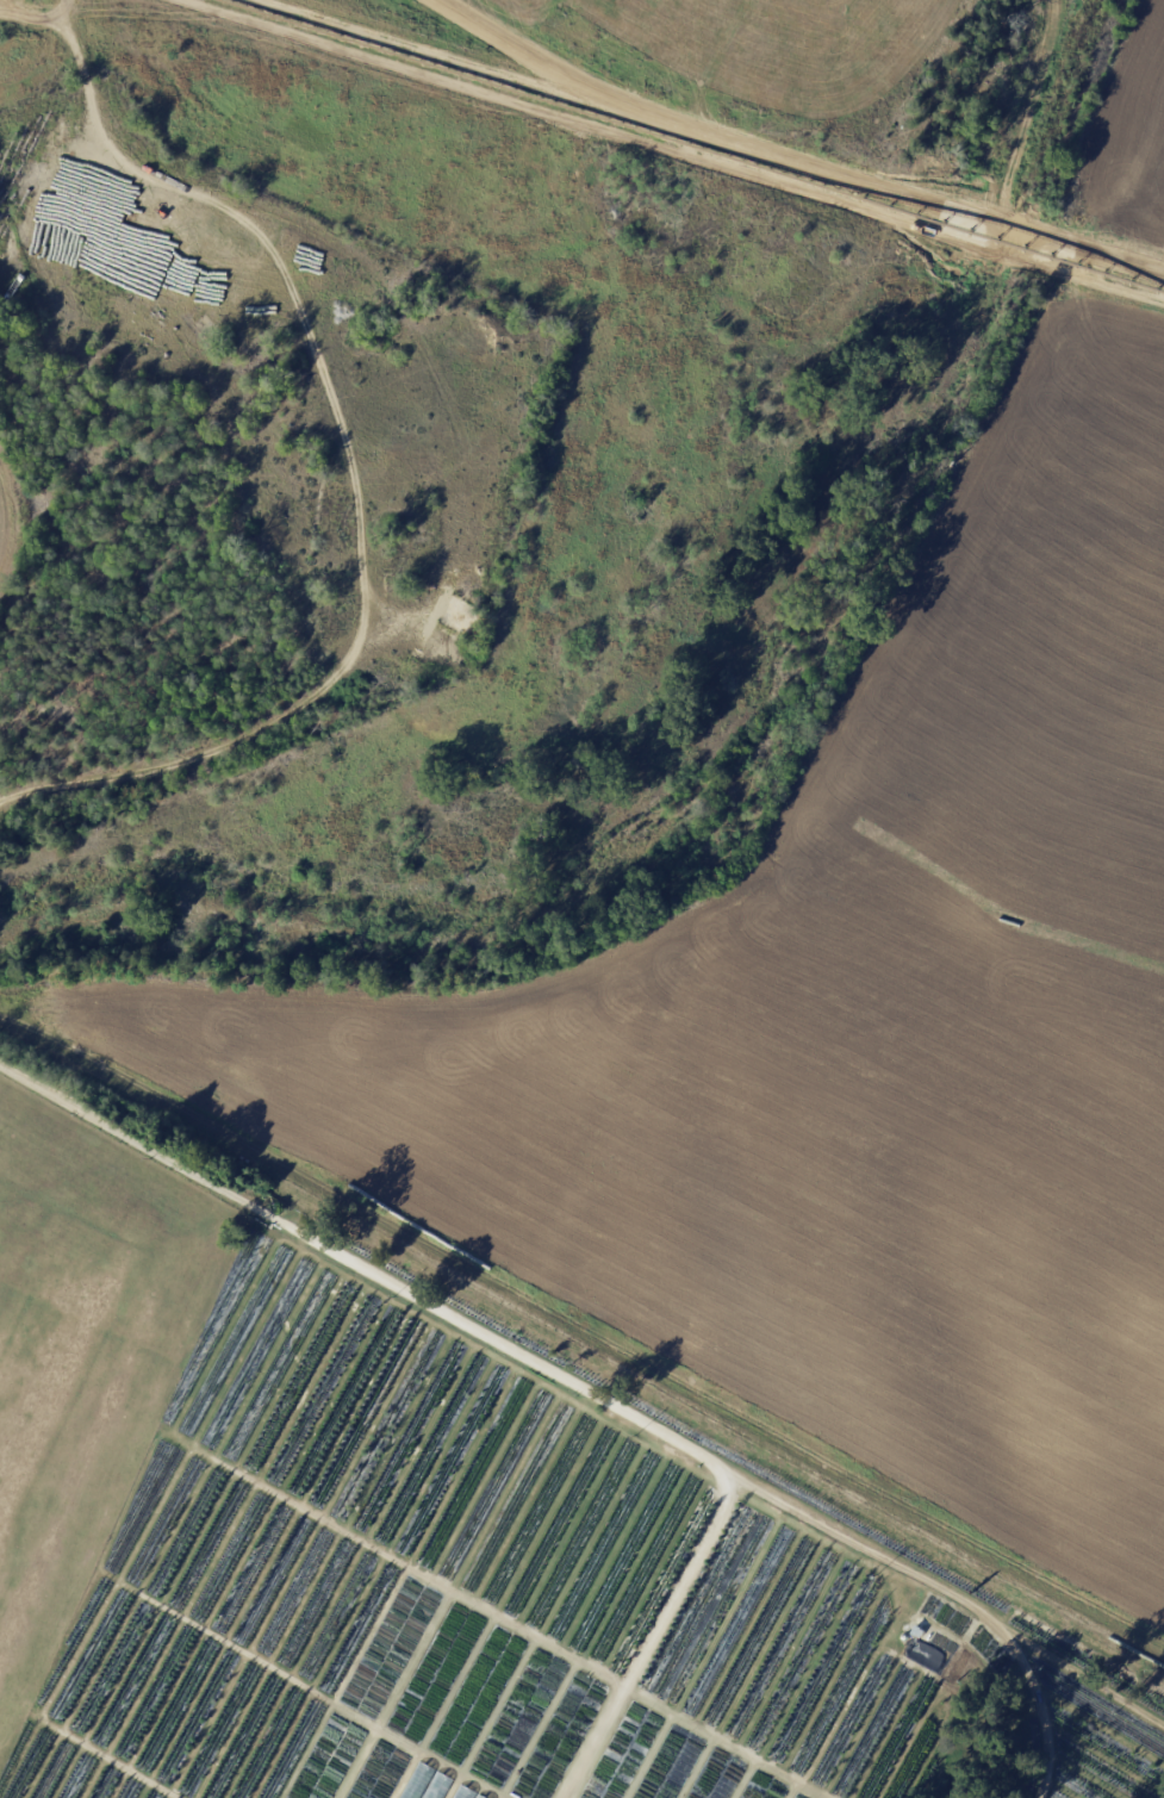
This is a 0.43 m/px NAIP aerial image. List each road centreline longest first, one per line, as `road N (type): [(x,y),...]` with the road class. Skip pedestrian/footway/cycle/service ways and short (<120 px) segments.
road 1 (residential): [(0,1075),(818,1526),(1021,1653),(1044,1691),(1041,1774),(1032,1797)]

